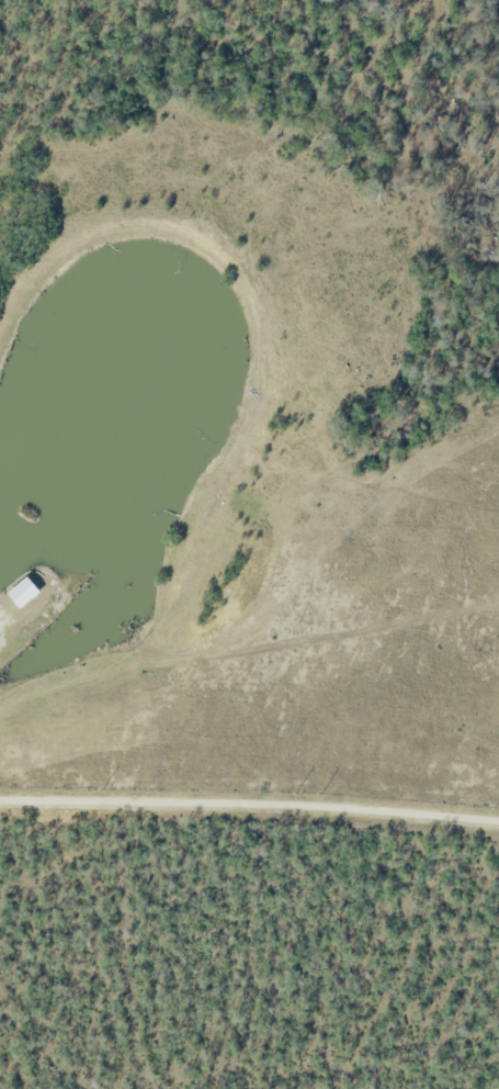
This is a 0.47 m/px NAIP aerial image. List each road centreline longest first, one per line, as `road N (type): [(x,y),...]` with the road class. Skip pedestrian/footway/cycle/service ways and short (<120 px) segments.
road 1 (track): [(0,800),(274,805),(498,822)]

